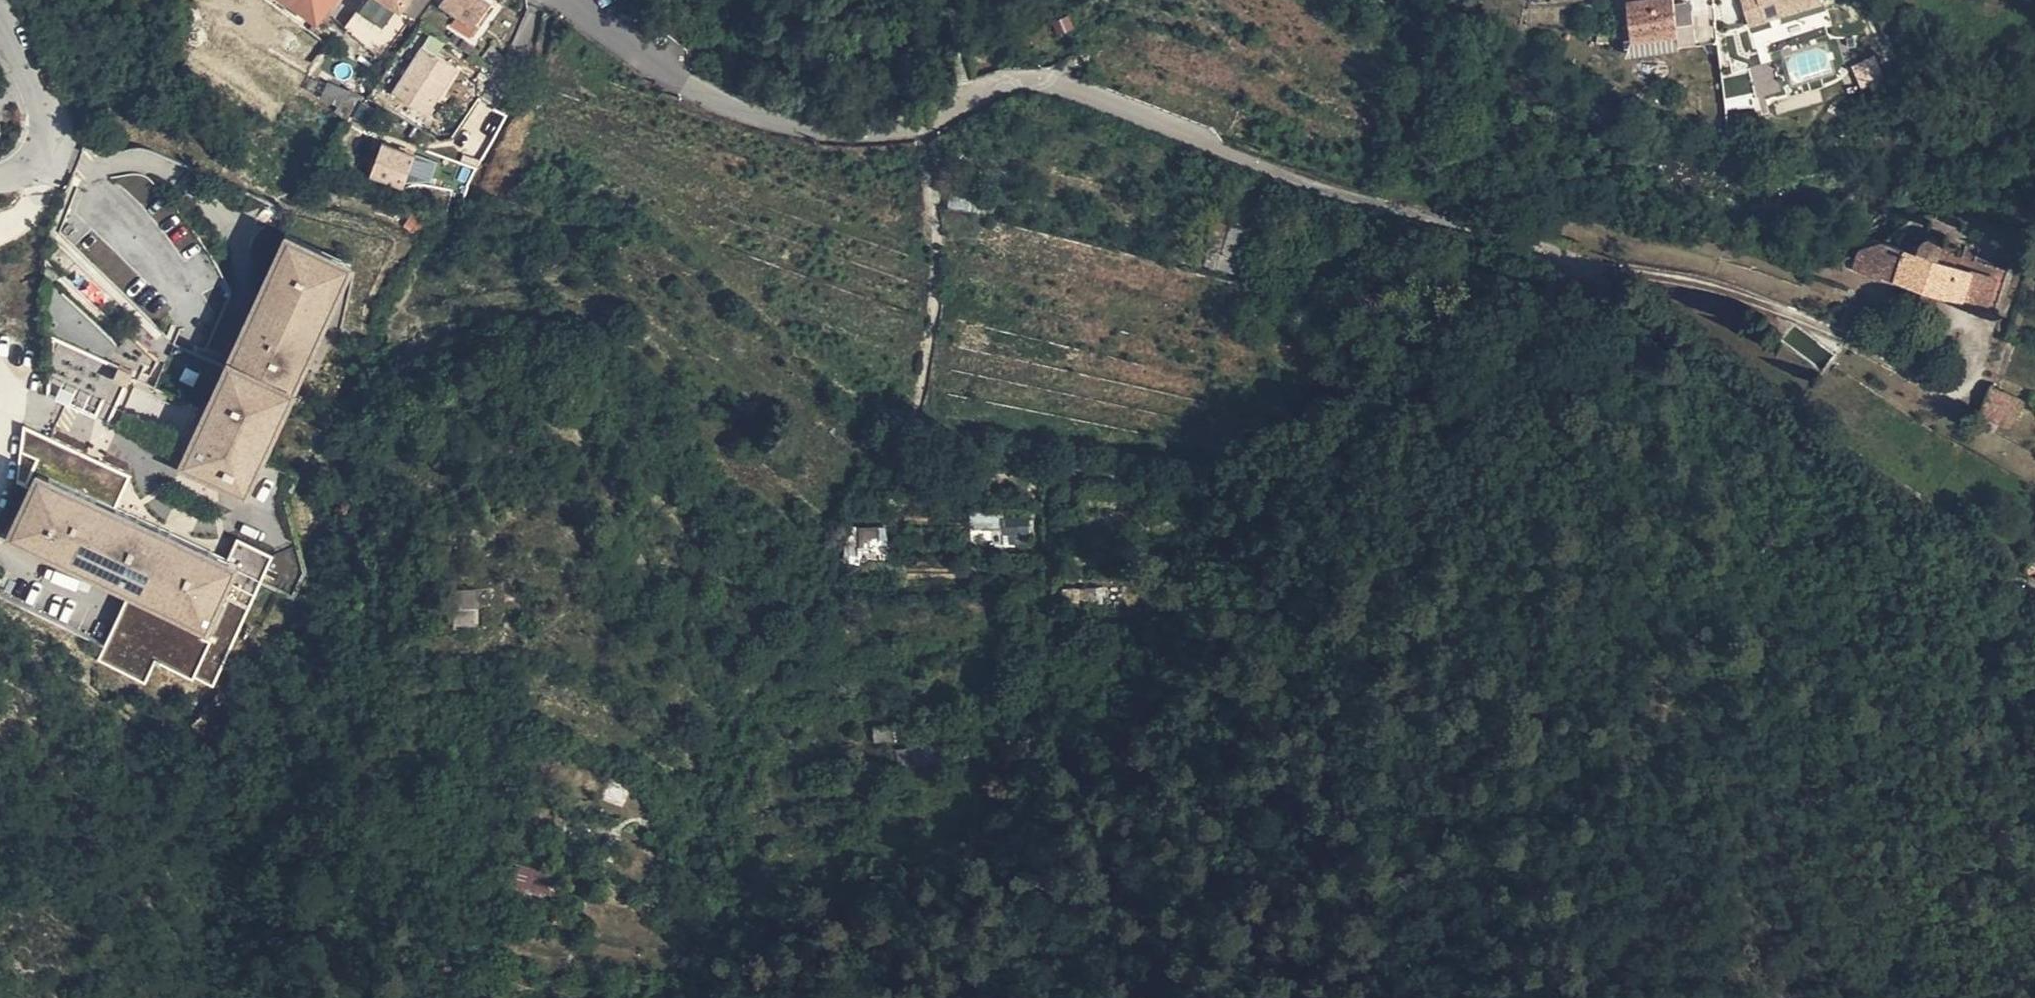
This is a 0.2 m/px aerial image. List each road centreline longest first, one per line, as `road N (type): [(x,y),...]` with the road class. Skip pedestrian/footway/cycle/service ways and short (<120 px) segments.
road 1 (residential): [(0,180),(23,172),(45,151),(49,131),(0,13)]

